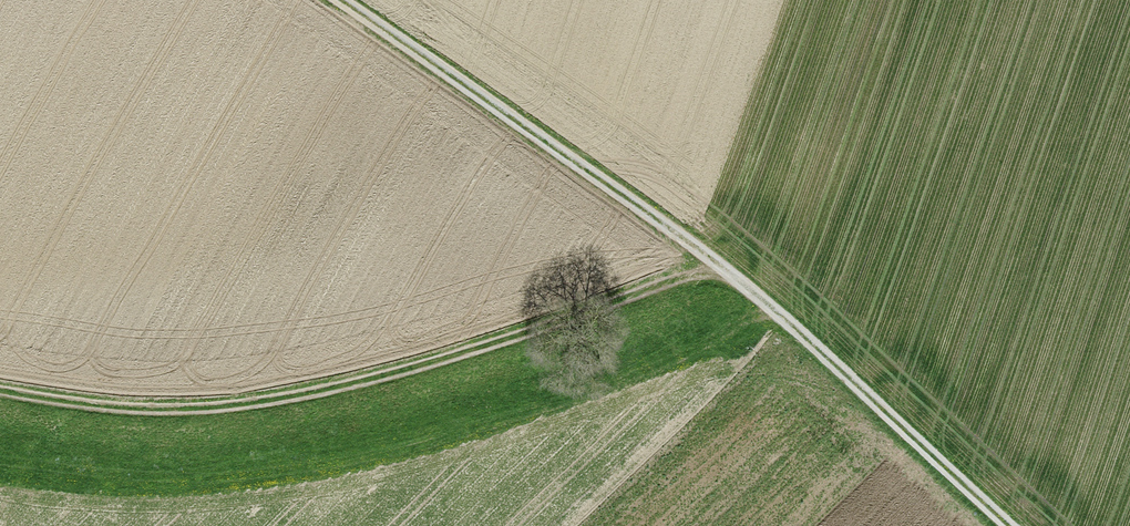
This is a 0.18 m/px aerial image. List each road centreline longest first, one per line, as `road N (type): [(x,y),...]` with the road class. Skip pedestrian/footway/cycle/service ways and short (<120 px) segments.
road 1 (track): [(1005,525),(787,319),(329,0)]
road 2 (track): [(712,268),(600,315),(440,365),(221,405),(0,393)]

